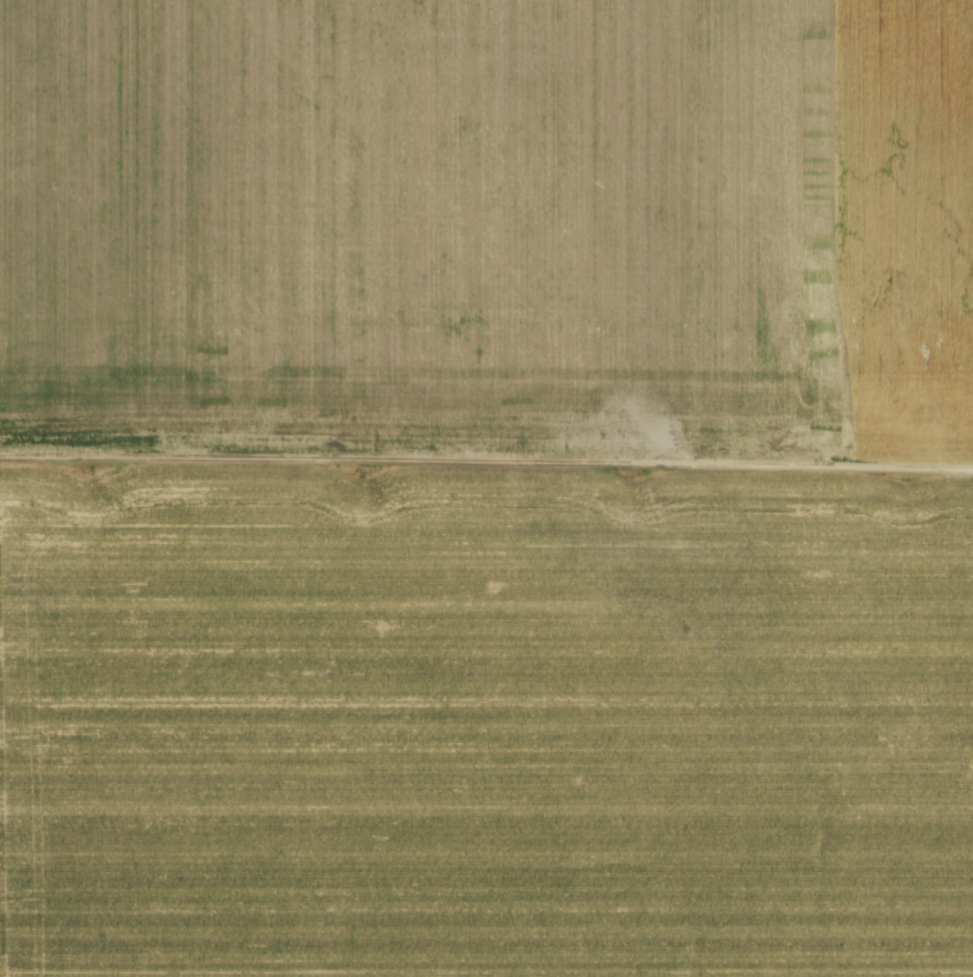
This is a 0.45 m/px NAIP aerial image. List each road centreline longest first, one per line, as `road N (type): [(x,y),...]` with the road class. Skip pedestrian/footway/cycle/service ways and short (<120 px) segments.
road 1 (residential): [(0,457),(972,466)]

